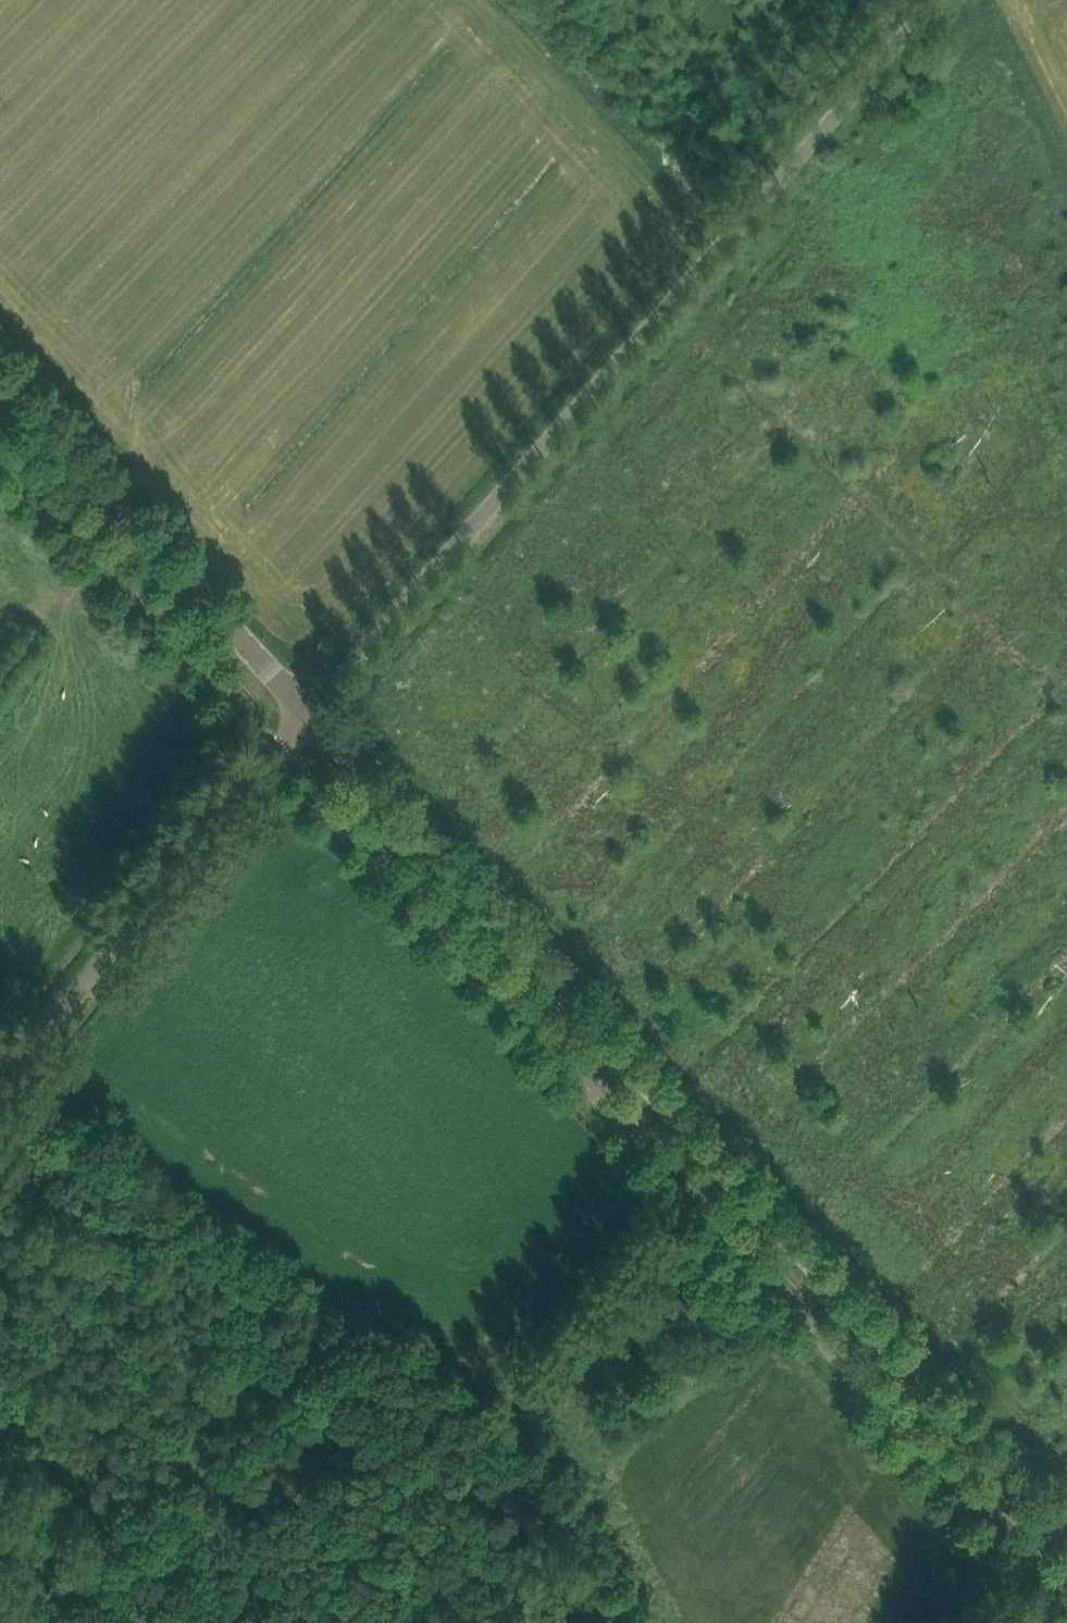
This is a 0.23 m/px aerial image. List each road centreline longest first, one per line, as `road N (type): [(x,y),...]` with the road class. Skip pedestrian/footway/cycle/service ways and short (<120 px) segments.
road 1 (tertiary): [(317,714),(1066,1537)]
road 2 (unclassified): [(317,714),(947,0)]
road 3 (unclassified): [(317,714),(0,1088)]
road 4 (tertiary): [(0,378),(317,714)]

